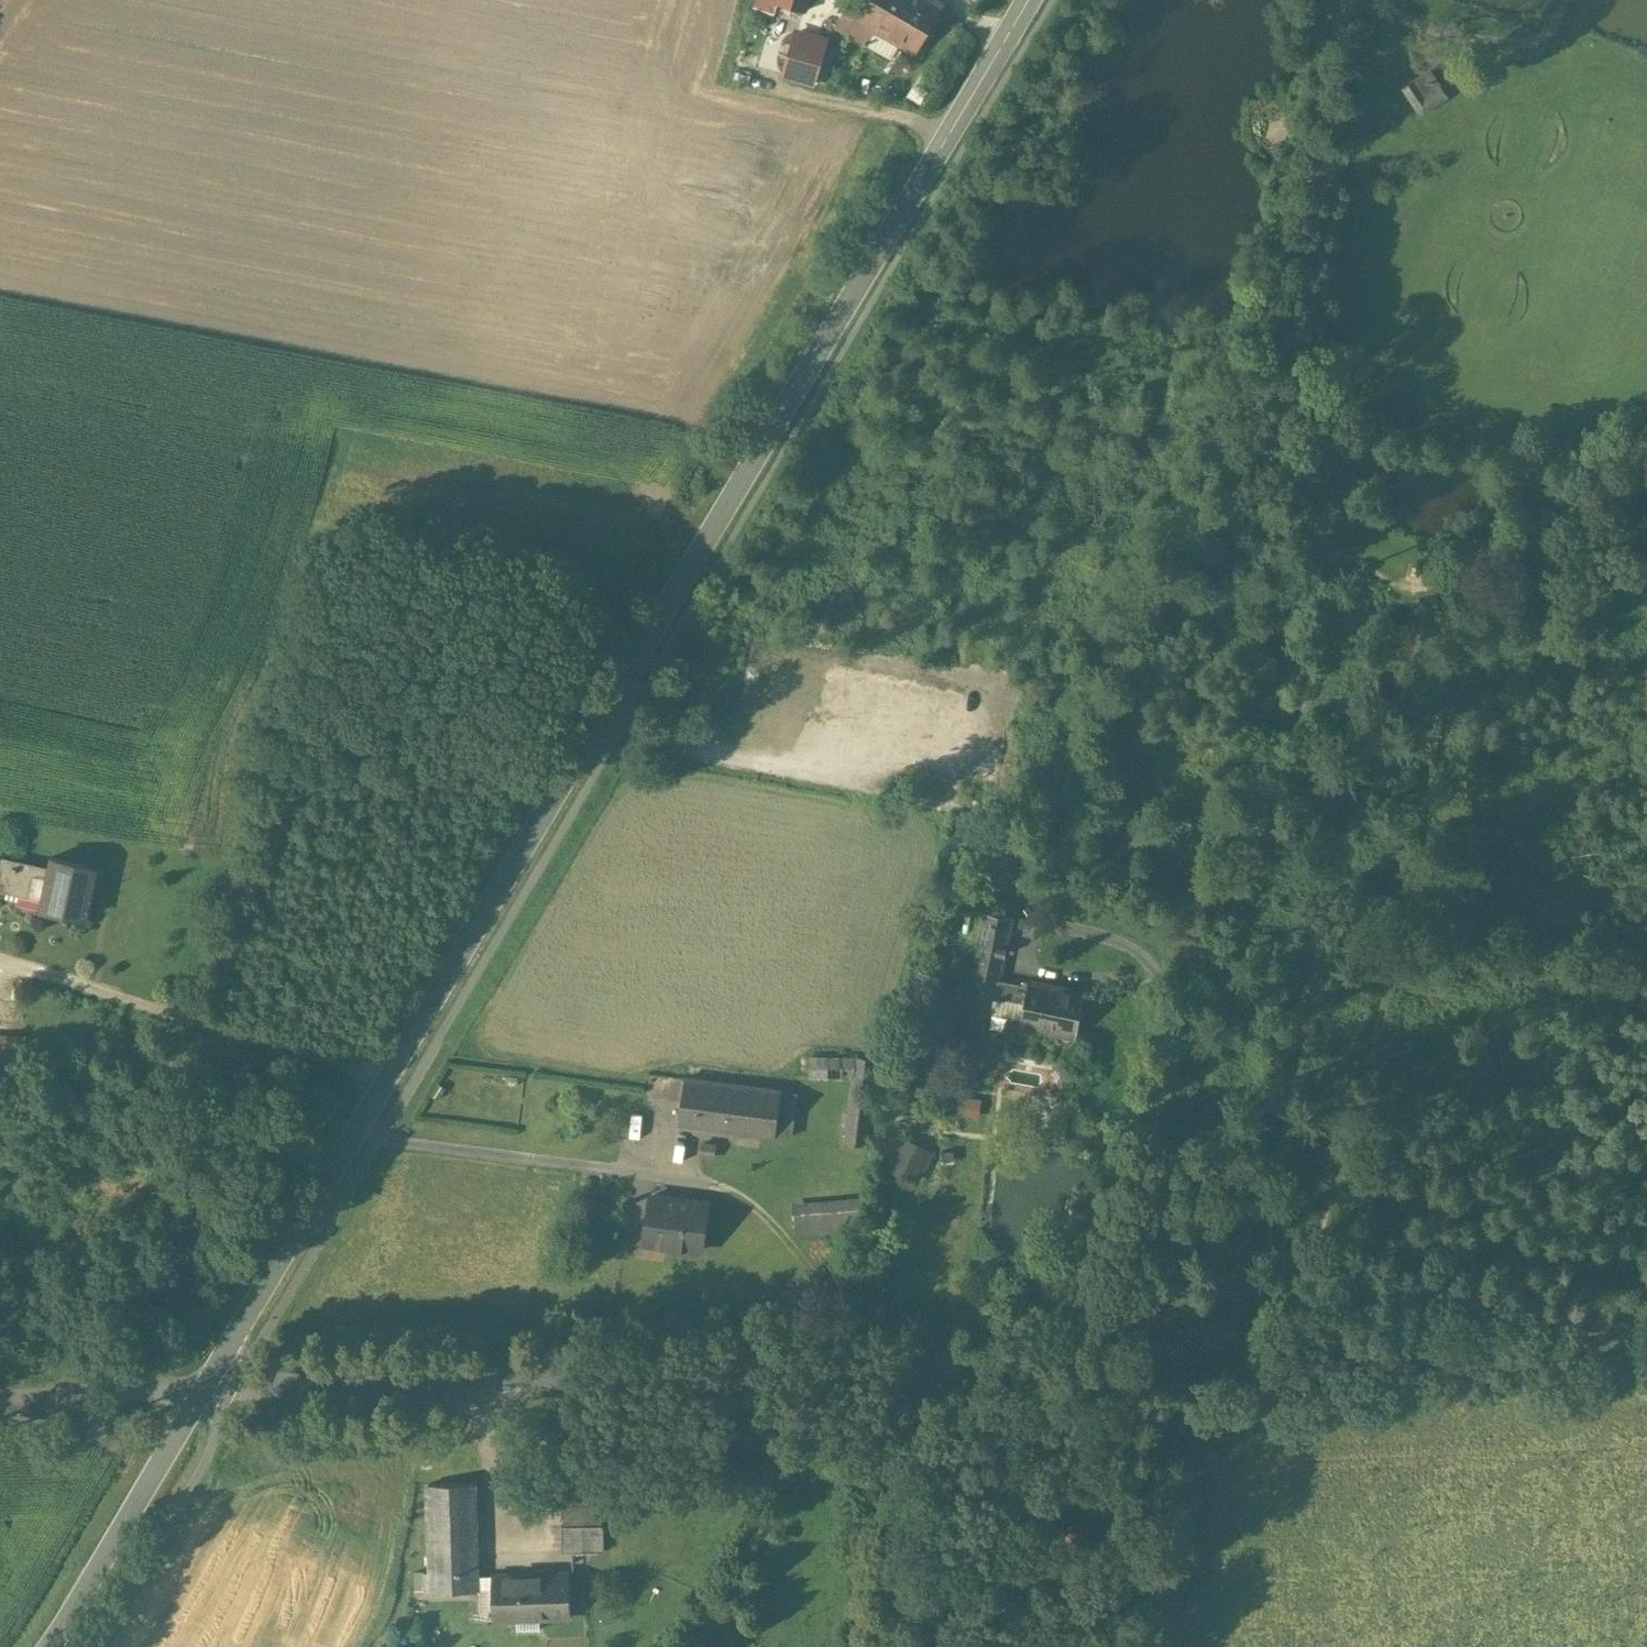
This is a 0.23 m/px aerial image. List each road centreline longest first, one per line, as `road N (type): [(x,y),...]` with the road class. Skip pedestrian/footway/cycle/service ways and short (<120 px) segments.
road 1 (secondary): [(1028,0),(206,1389)]
road 2 (track): [(1187,1352),(1269,892),(1346,579),(1467,582)]
road 3 (unclassified): [(902,1363),(1646,1336)]
road 4 (unclassified): [(206,1389),(902,1363)]
road 5 (secondary): [(206,1389),(52,1646)]
road 6 (unclassified): [(883,1646),(902,1363)]

